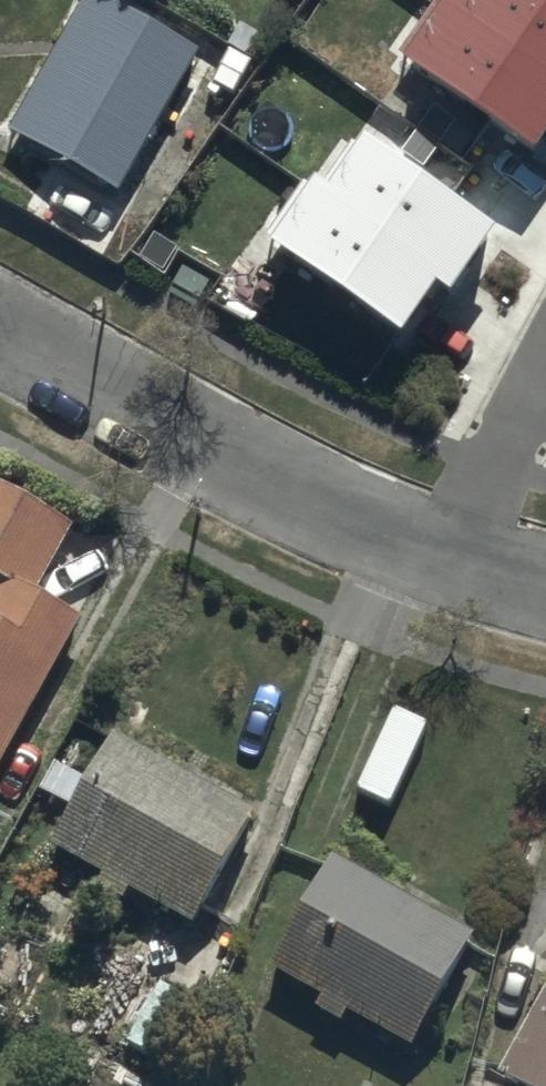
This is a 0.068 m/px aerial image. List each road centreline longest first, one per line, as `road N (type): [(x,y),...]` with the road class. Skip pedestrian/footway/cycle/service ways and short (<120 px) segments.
road 1 (residential): [(0,329),(235,463),(436,547)]
road 2 (residential): [(436,547),(545,365)]

